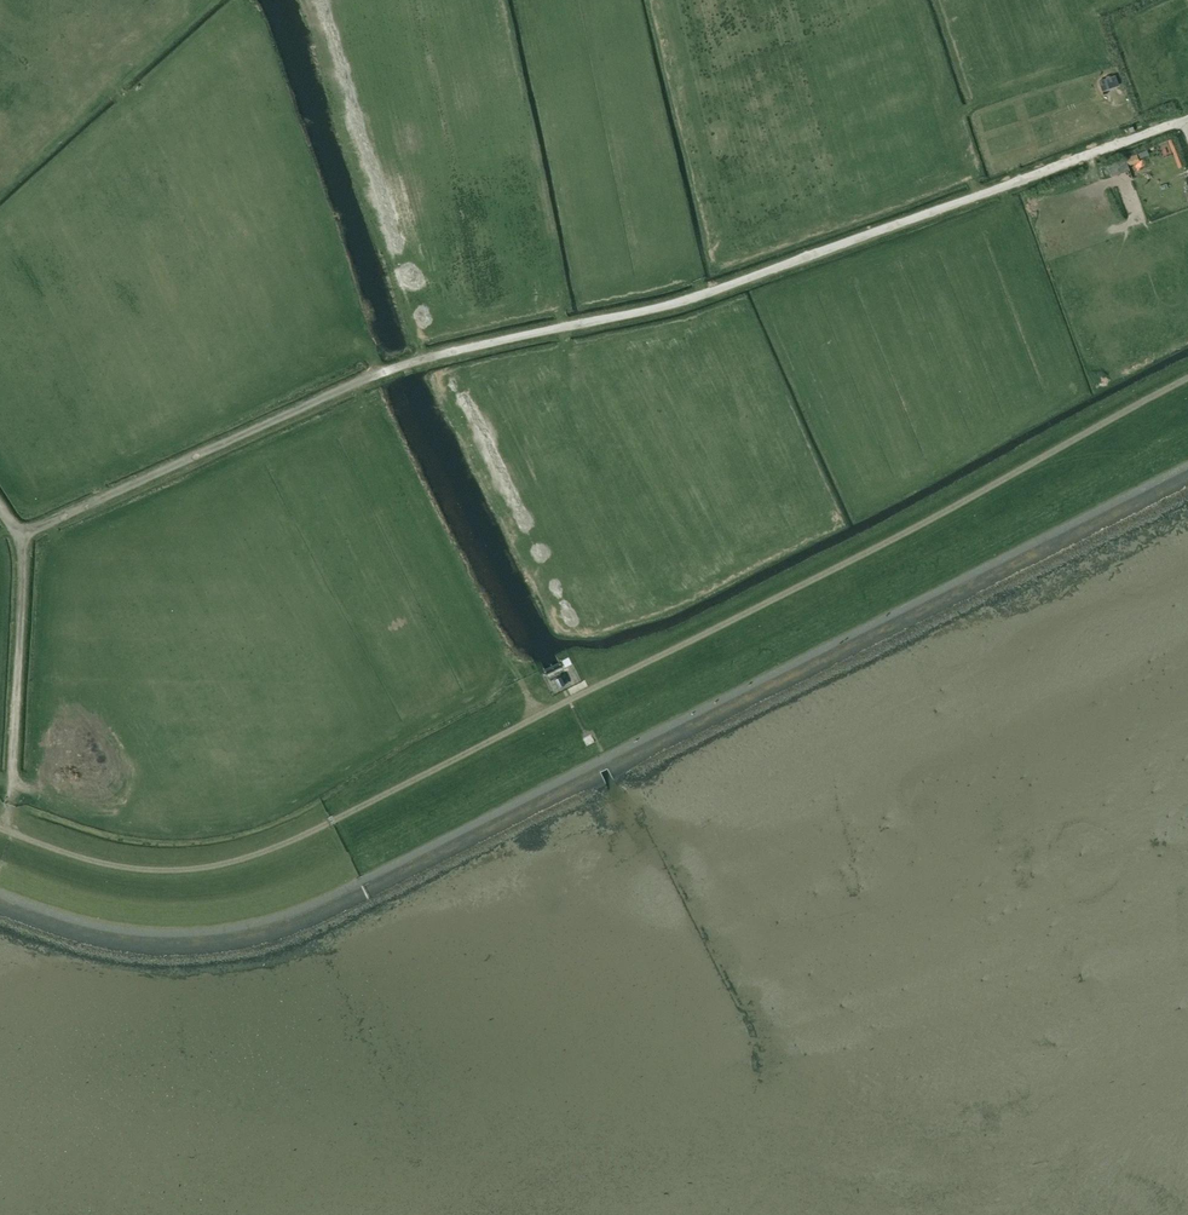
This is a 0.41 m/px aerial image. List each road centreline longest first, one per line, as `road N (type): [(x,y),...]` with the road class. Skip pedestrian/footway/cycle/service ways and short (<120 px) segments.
road 1 (track): [(1186,119),(706,293),(367,378),(19,536)]
road 2 (track): [(1,828),(10,802),(19,536)]

